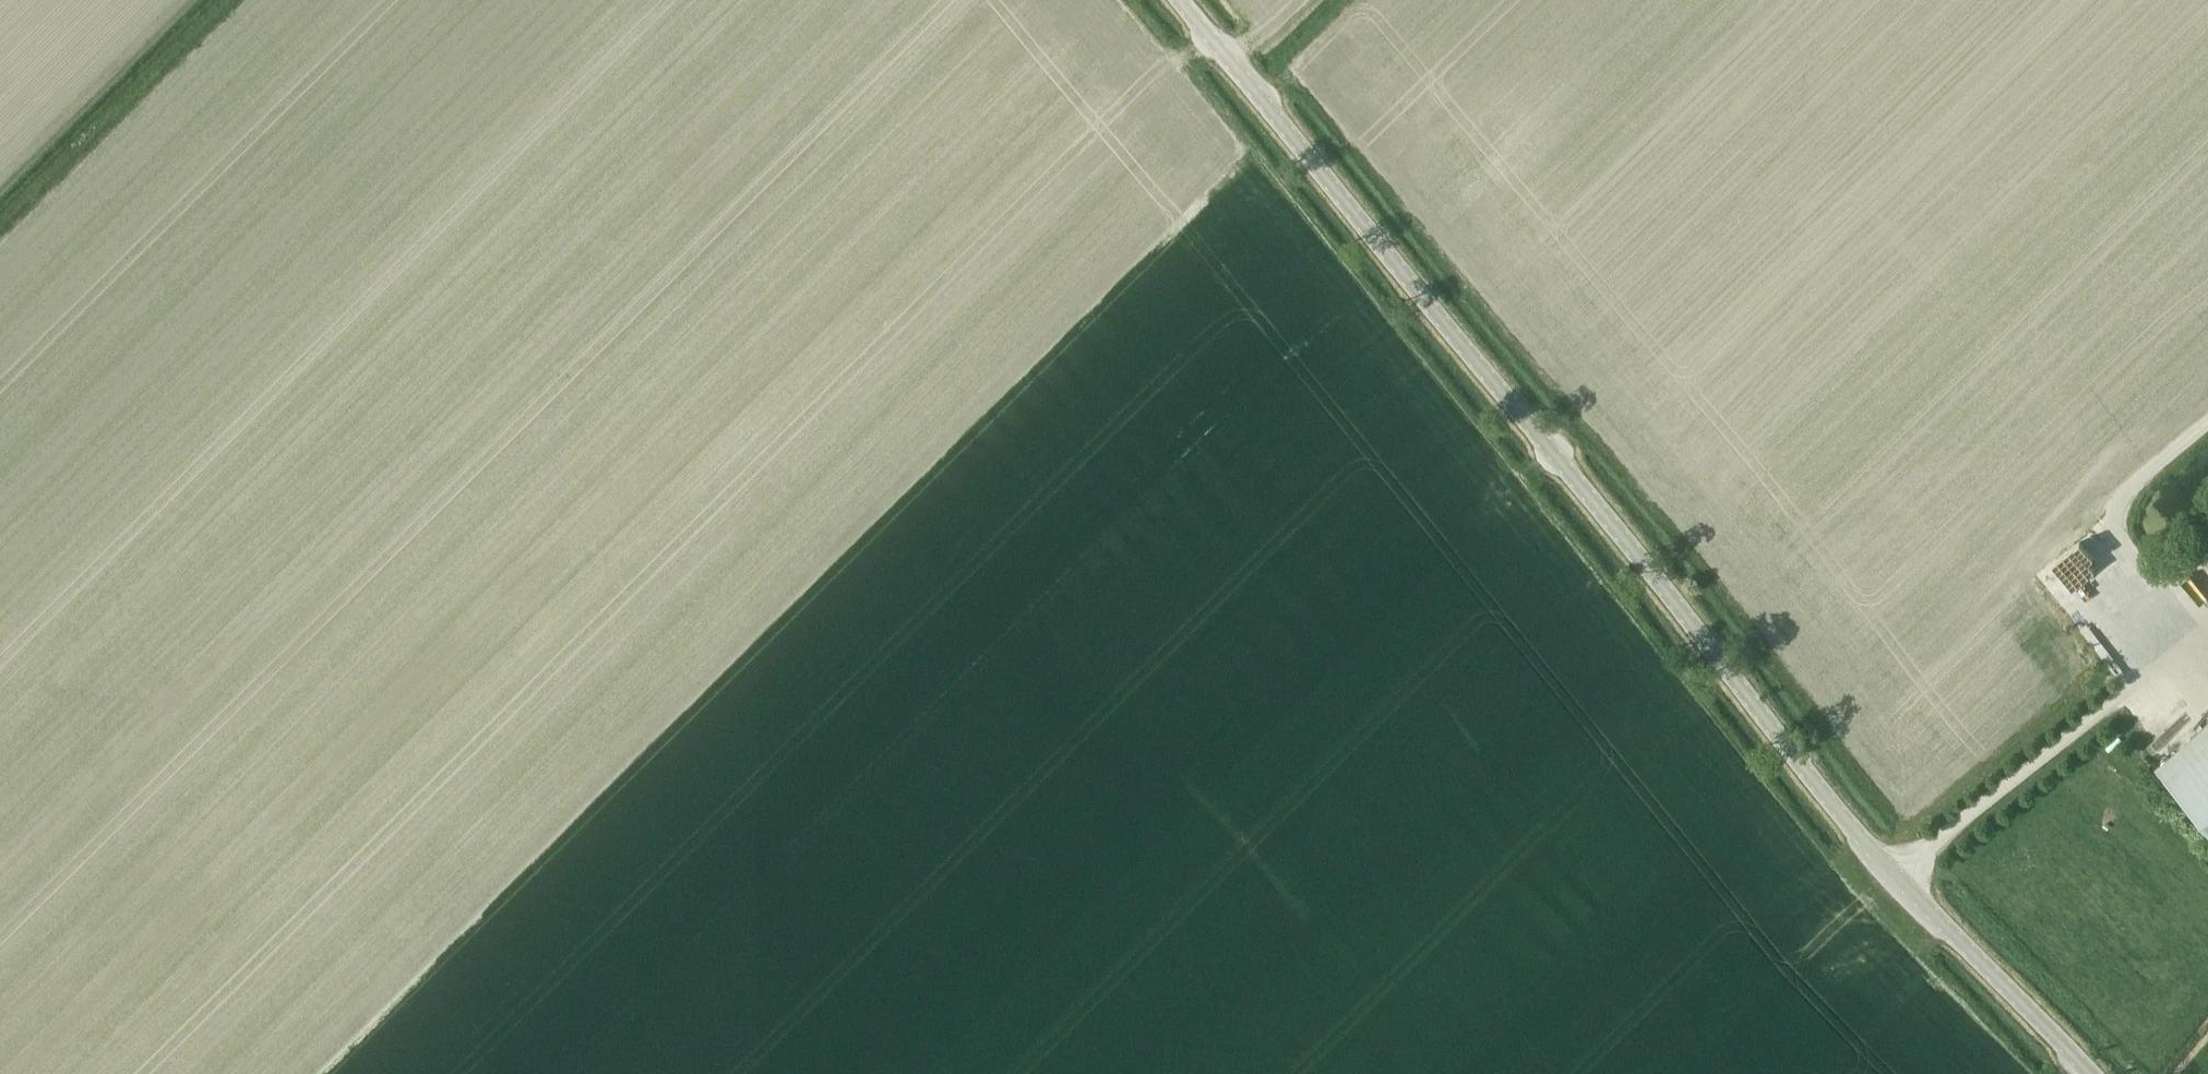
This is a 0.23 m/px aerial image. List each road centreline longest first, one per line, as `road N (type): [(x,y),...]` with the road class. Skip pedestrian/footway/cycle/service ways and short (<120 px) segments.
road 1 (tertiary): [(2091,1073),(1862,840),(1174,0)]
road 2 (track): [(1894,874),(2198,636),(2133,567),(2115,542),(2113,519),(2118,499),(2207,421)]

